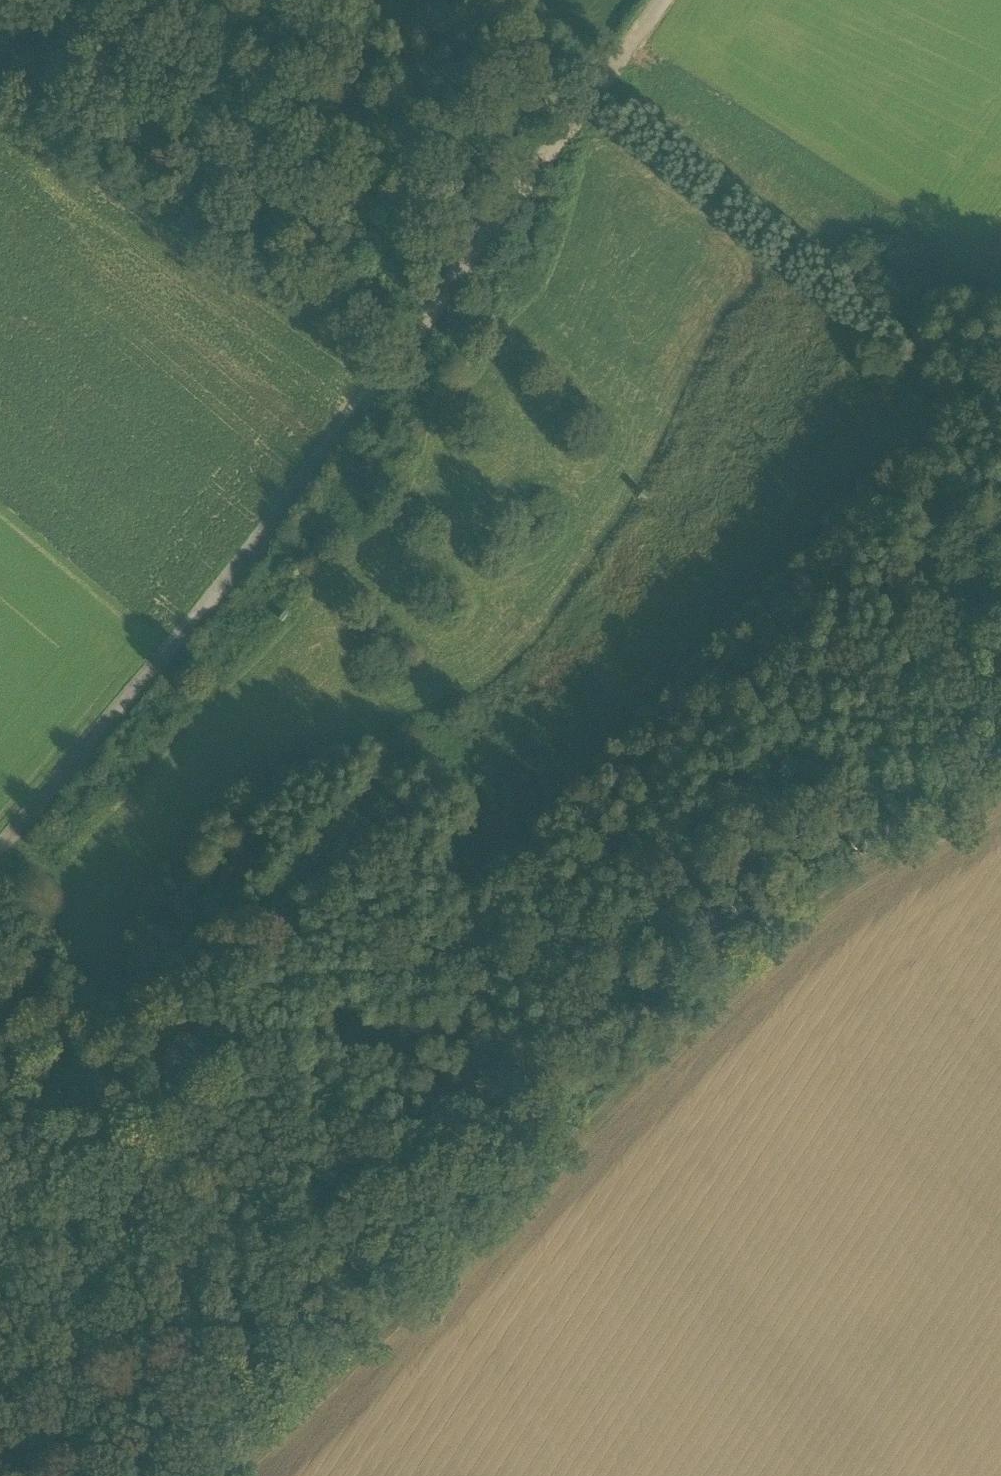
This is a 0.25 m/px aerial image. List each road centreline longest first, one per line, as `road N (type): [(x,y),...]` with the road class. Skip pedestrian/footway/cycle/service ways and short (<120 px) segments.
road 1 (track): [(660,0),(221,585),(0,847)]
road 2 (track): [(1000,800),(796,919),(236,1475)]
road 3 (track): [(377,377),(0,108)]

